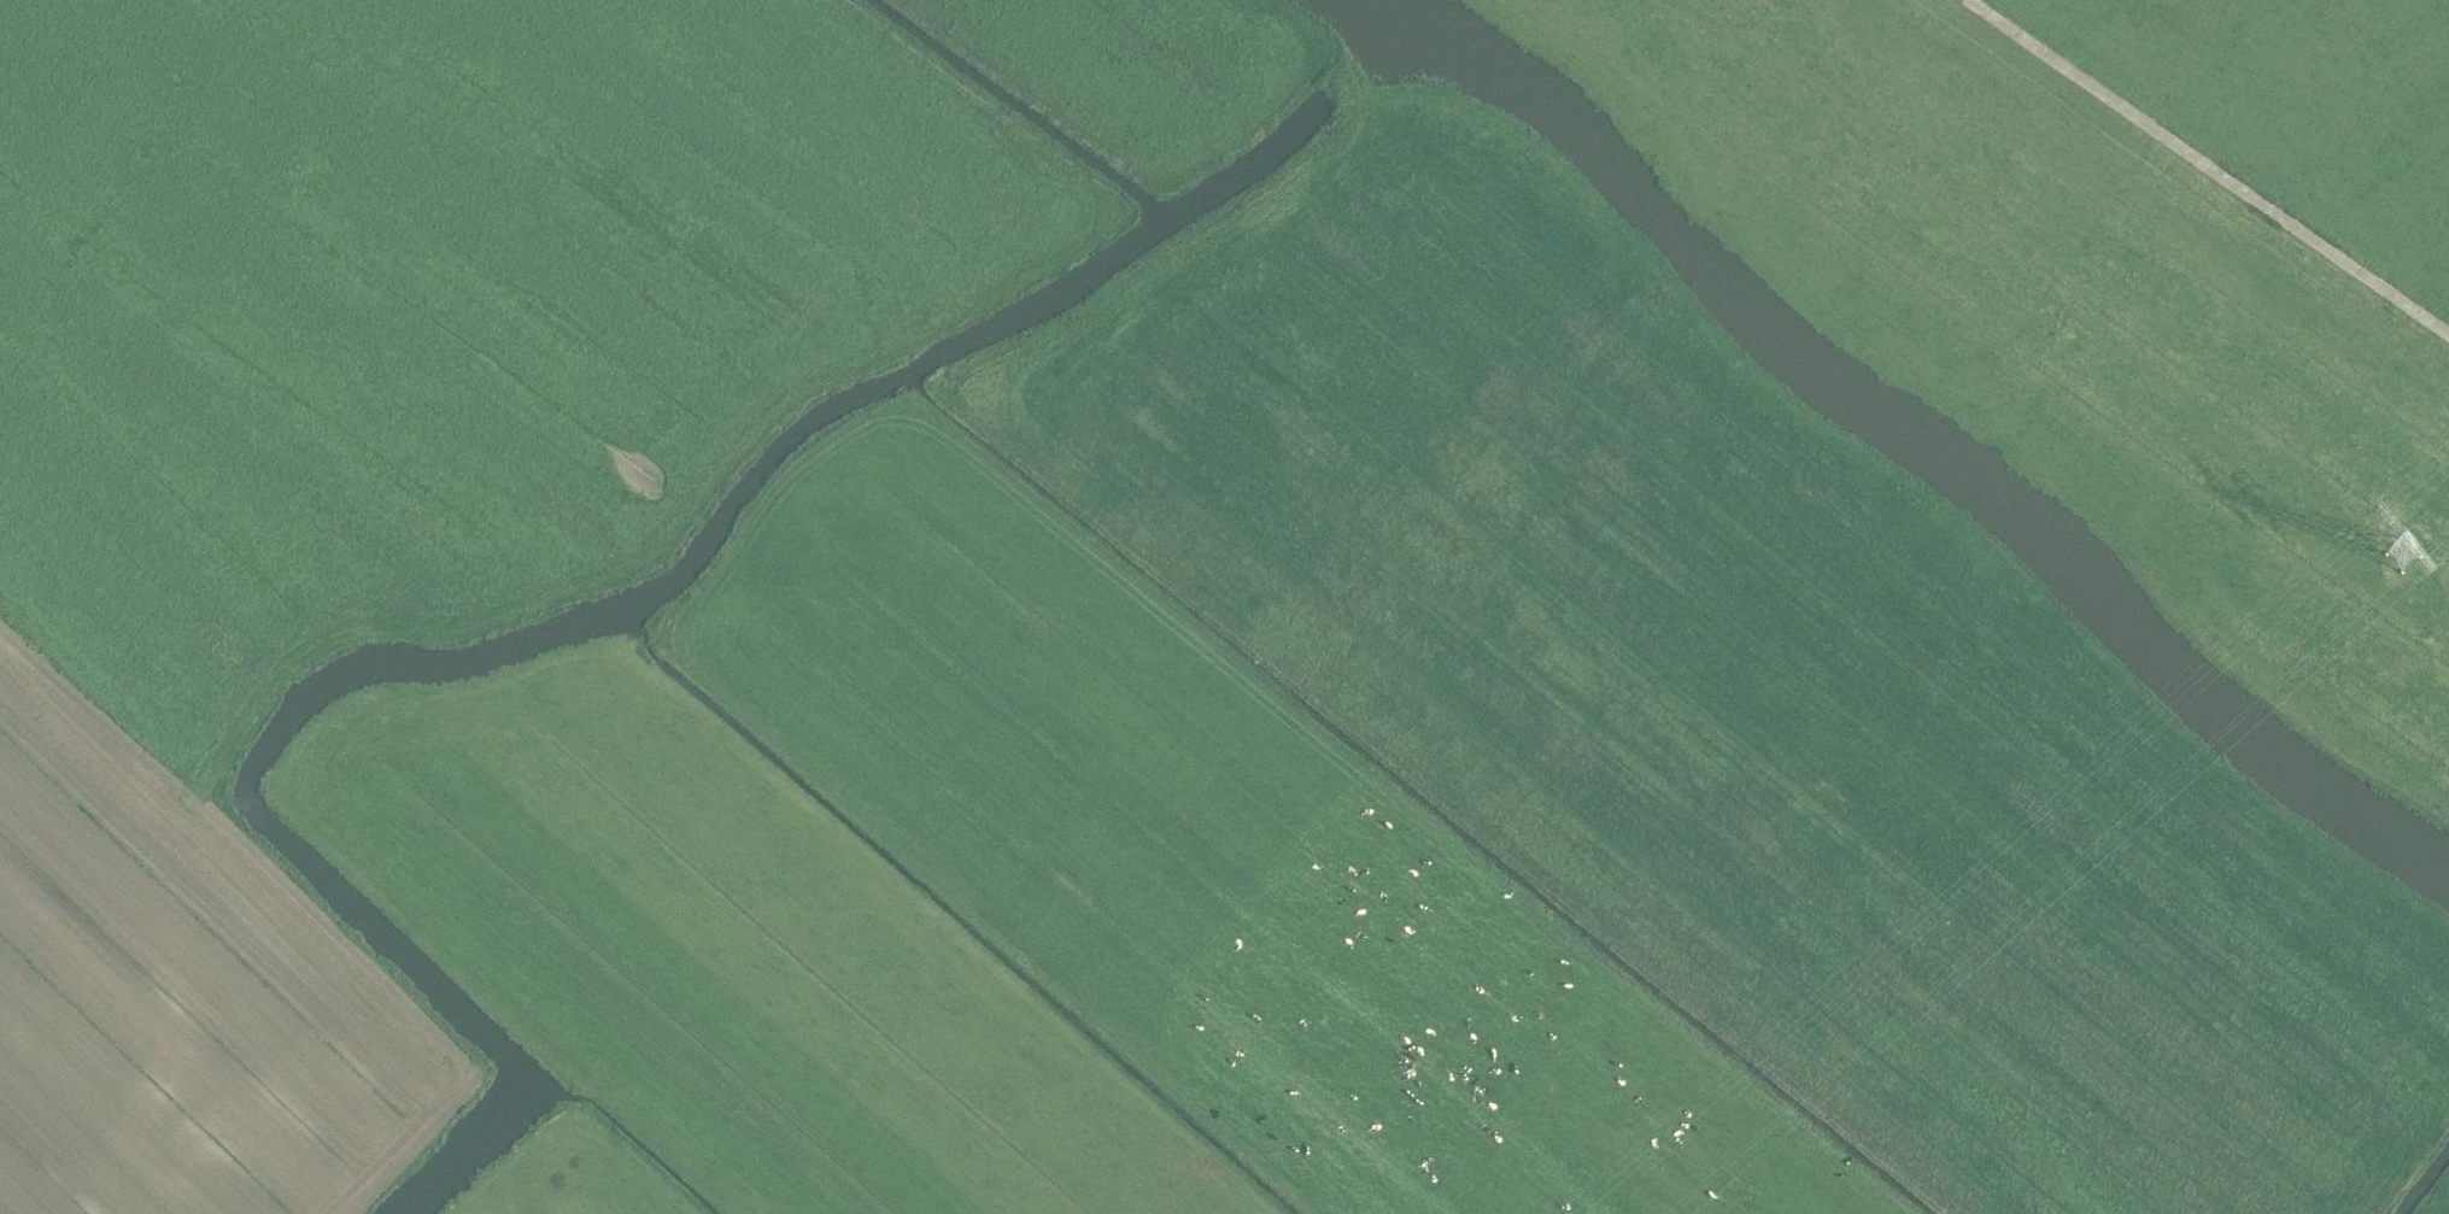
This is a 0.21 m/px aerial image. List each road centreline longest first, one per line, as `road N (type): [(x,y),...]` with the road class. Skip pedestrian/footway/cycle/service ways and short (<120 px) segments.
road 1 (track): [(1975,0),(2448,334)]

